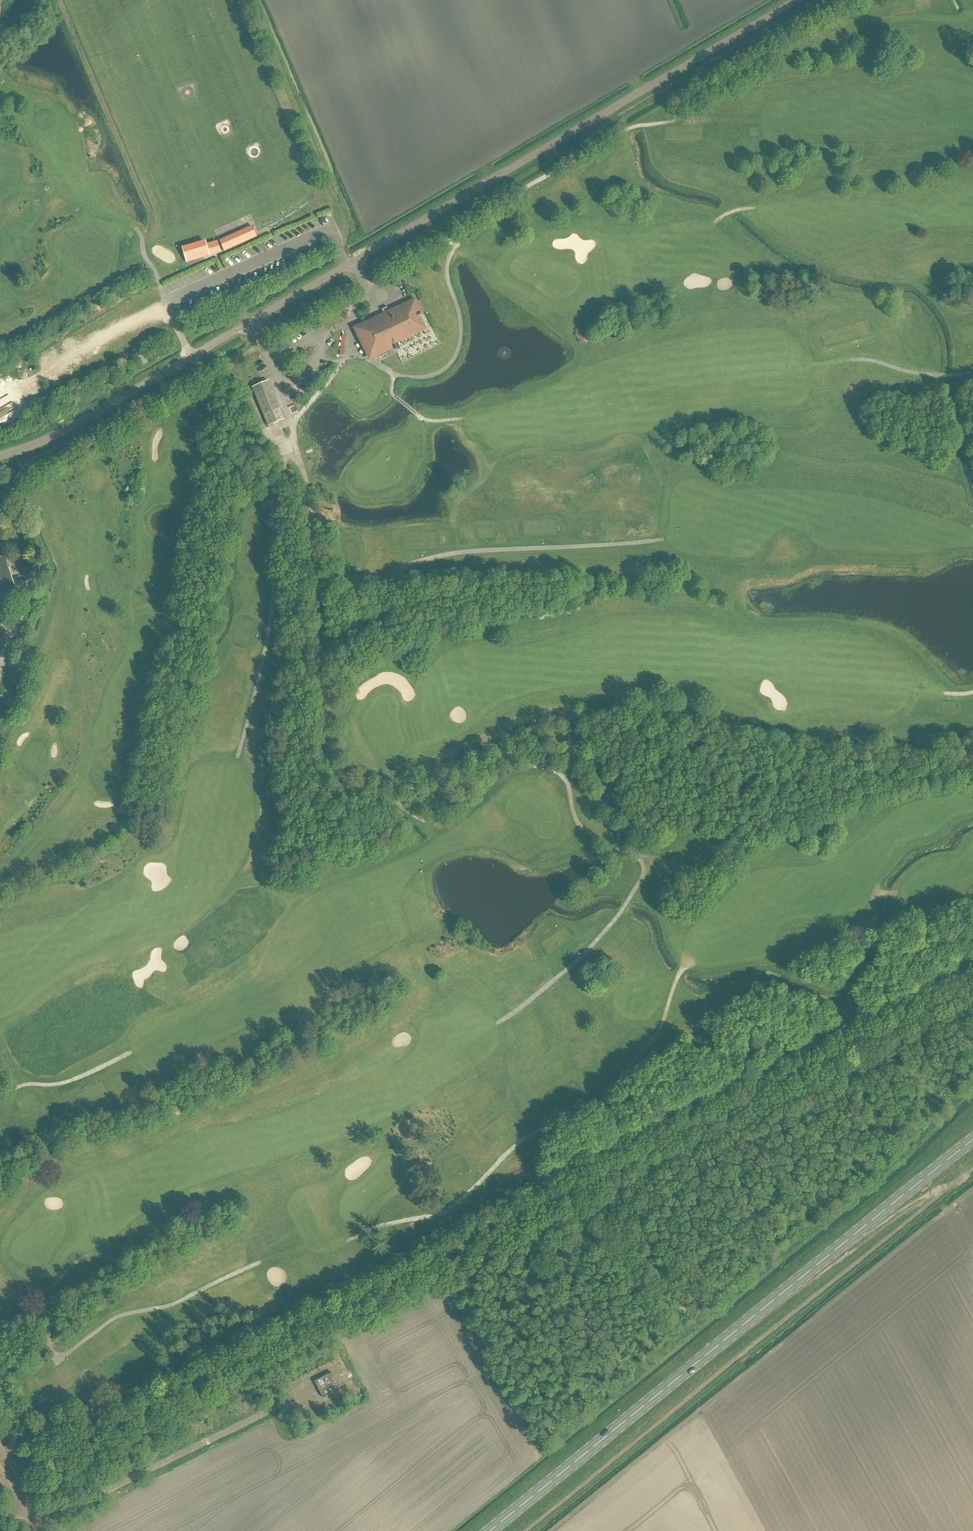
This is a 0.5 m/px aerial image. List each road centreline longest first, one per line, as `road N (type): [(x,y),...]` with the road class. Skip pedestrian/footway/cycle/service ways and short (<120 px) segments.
road 1 (track): [(0,1453),(156,1383),(972,963)]
road 2 (track): [(972,990),(13,1479)]
road 3 (unclassified): [(0,456),(121,399),(797,0)]
road 4 (primary): [(491,1530),(972,1140)]
road 5 (track): [(166,302),(22,385)]

